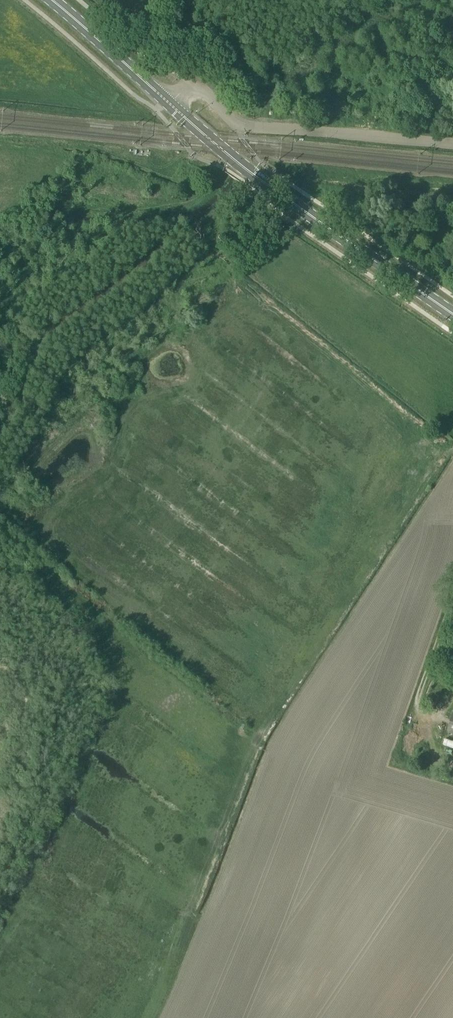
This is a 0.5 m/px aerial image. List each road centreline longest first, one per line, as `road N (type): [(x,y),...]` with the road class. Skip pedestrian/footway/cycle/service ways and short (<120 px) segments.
road 1 (primary): [(452,315),(254,176),(170,104)]
road 2 (unclassified): [(452,144),(240,124),(195,88),(170,104)]
road 3 (track): [(452,584),(395,761)]
road 4 (primary): [(170,104),(53,0)]

